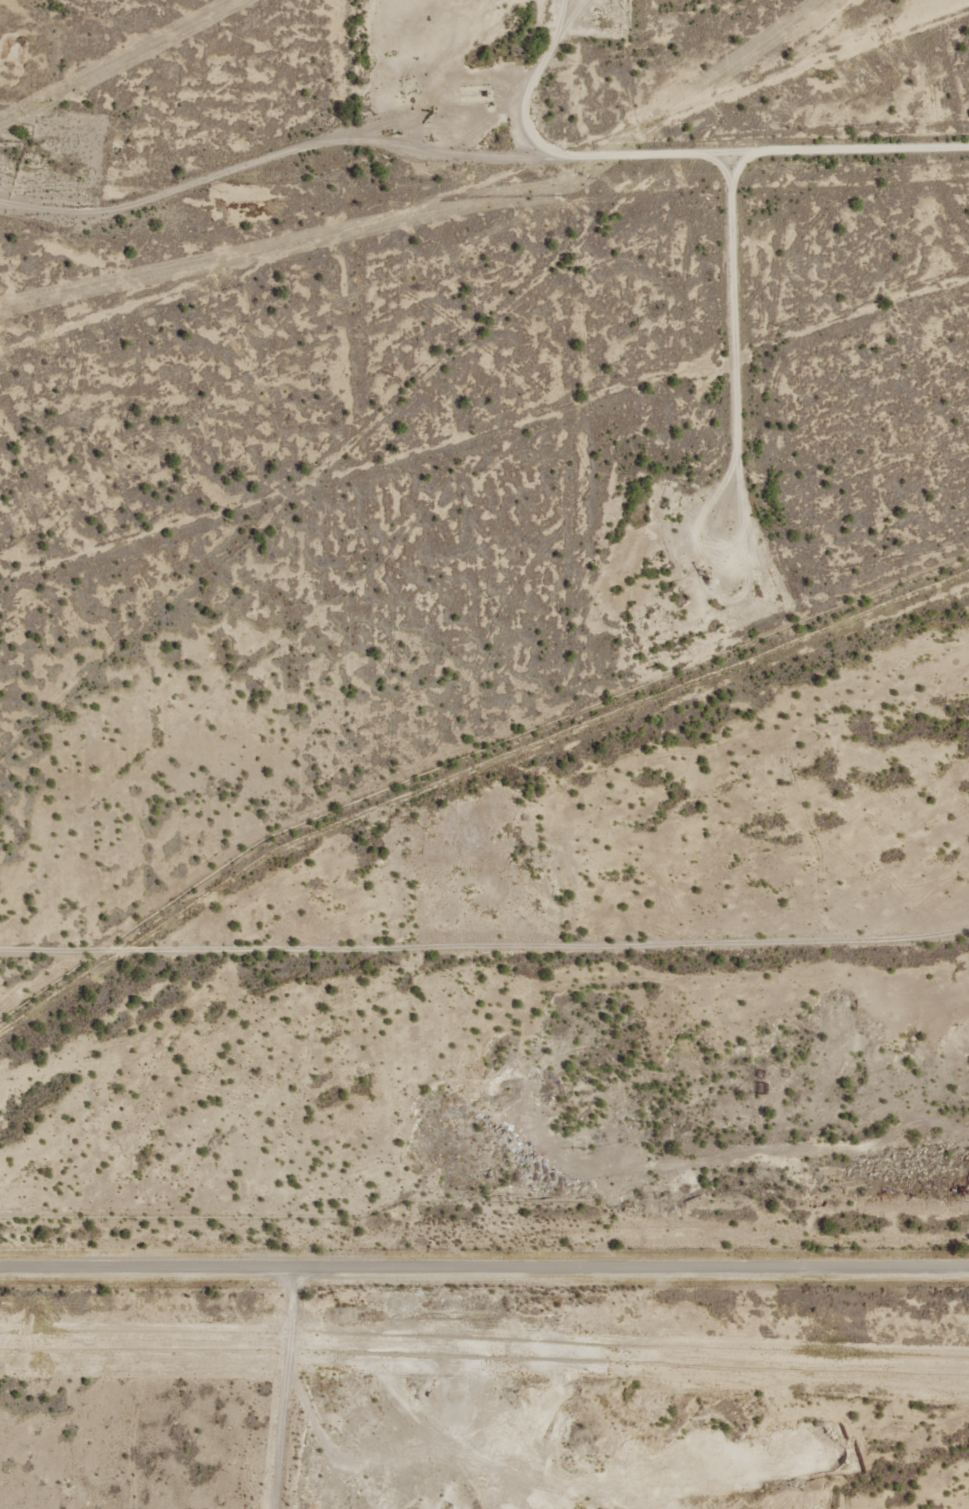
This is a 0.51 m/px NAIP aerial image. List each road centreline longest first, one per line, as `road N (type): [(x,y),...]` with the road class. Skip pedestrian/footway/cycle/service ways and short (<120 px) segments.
road 1 (residential): [(968,1249),(0,1259)]

